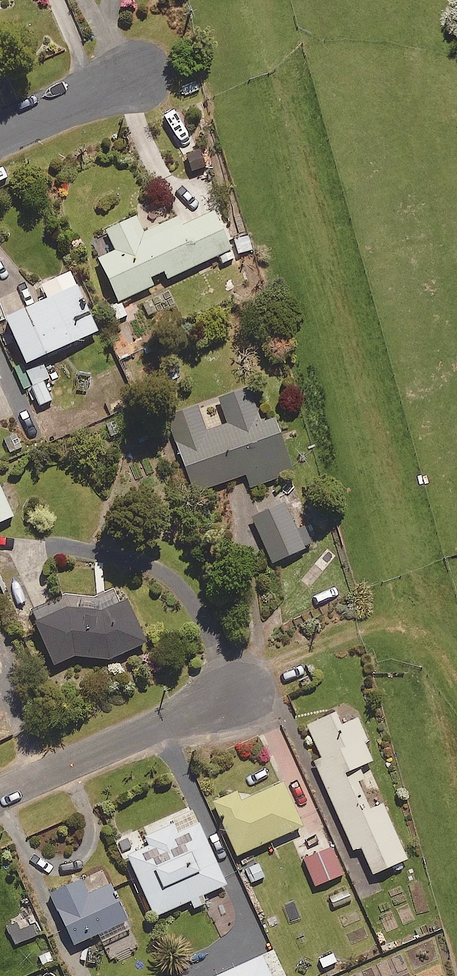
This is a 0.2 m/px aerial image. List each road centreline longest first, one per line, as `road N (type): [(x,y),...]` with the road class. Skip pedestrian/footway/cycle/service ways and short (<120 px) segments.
road 1 (residential): [(0,795),(237,692)]
road 2 (residential): [(137,74),(0,135)]

